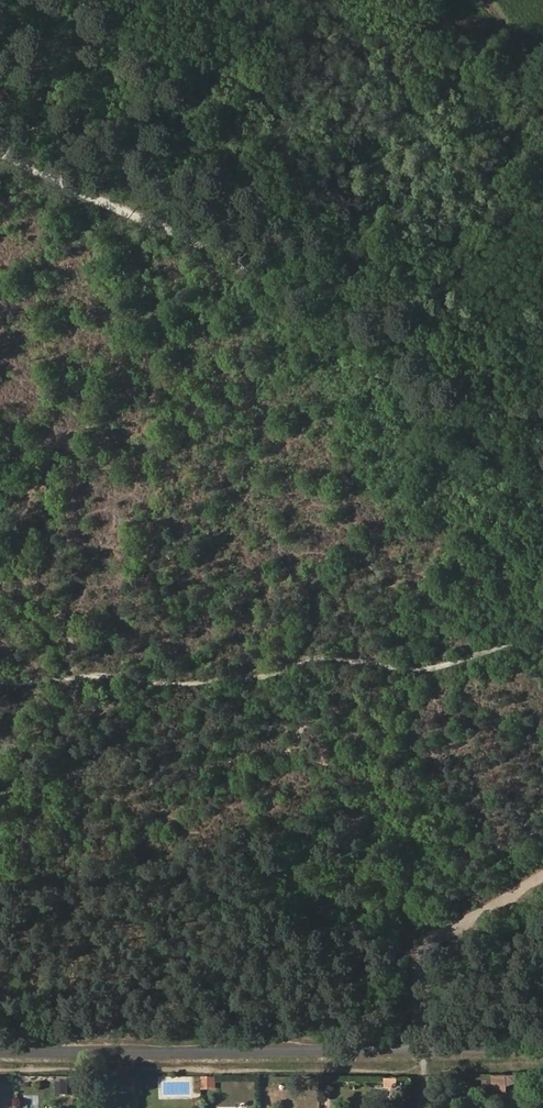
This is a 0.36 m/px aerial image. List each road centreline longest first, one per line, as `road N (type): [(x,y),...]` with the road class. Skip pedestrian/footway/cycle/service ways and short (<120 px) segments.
road 1 (track): [(0,144),(204,240),(542,487)]

